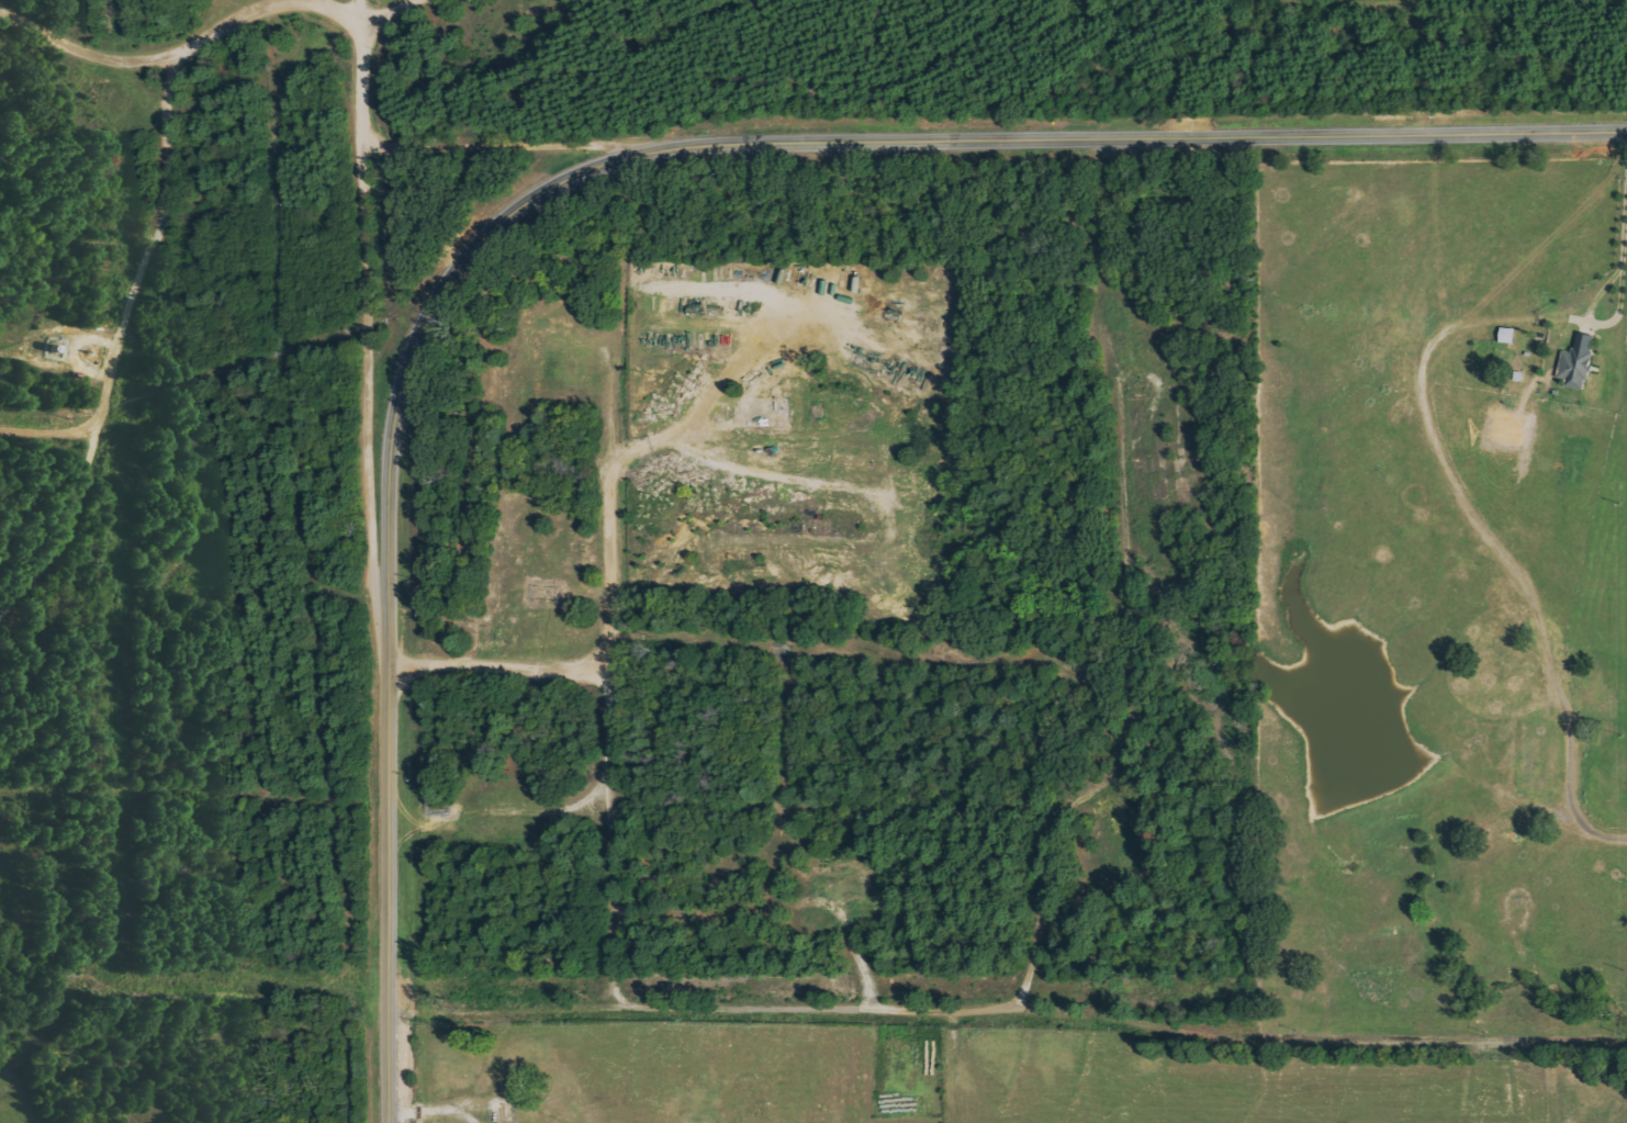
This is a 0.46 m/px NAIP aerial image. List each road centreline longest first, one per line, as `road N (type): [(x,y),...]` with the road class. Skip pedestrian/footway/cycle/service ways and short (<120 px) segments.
road 1 (tertiary): [(386,1122),(390,445),(419,325),(482,234),(565,182),(627,158),(707,143),(1626,125)]
road 2 (residential): [(1626,1042),(1040,1029),(954,1013),(395,1027),(386,1011)]
road 3 (residential): [(1108,134),(1119,149),(1113,663),(1097,742),(1042,810),(1040,1029)]
road 4 (residential): [(627,1027),(640,308),(465,255)]
road 5 (residential): [(366,24),(332,8),(294,5),(232,21),(183,49),(167,87),(159,224),(122,328),(79,503),(61,542),(0,614)]
road 6 (residential): [(1113,663),(631,656),(386,664)]
road 7 (residential): [(1626,839),(1605,839),(1574,815),(1561,711),(1524,584),(1478,527),(1418,397),(1418,356),(1436,329)]
road 8 (residential): [(390,445),(371,406),(359,42),(366,24),(404,0)]
road 9 (residential): [(1042,810),(629,809)]
road 10 (residential): [(650,154),(361,144)]
road 11 (residential): [(183,49),(99,56),(0,12)]
road 12 (residential): [(1626,155),(1622,304),(1611,332)]

